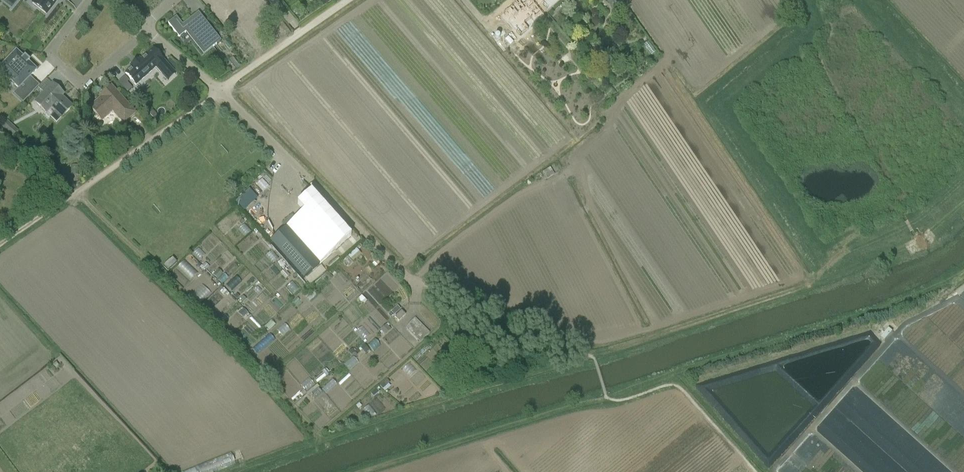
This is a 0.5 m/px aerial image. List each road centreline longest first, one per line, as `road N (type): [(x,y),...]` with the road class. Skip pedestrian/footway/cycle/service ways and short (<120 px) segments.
road 1 (unclassified): [(330,440),(569,364),(575,350),(405,276),(217,90)]
road 2 (track): [(0,248),(221,93)]
road 3 (residential): [(88,0),(52,48),(51,58),(78,83),(89,83),(144,29)]
road 4 (residential): [(217,90),(351,0)]

